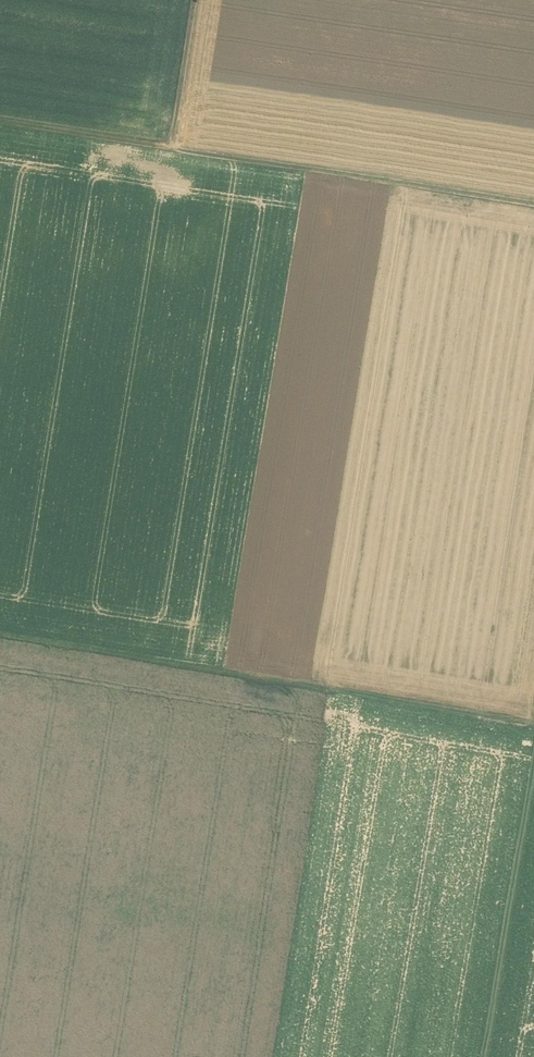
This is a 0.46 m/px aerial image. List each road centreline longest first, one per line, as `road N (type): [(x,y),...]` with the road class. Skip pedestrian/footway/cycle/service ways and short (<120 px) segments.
road 1 (track): [(0,635),(533,723)]
road 2 (track): [(533,212),(0,124)]
road 3 (track): [(533,741),(483,1056)]
road 4 (track): [(172,153),(196,0)]

